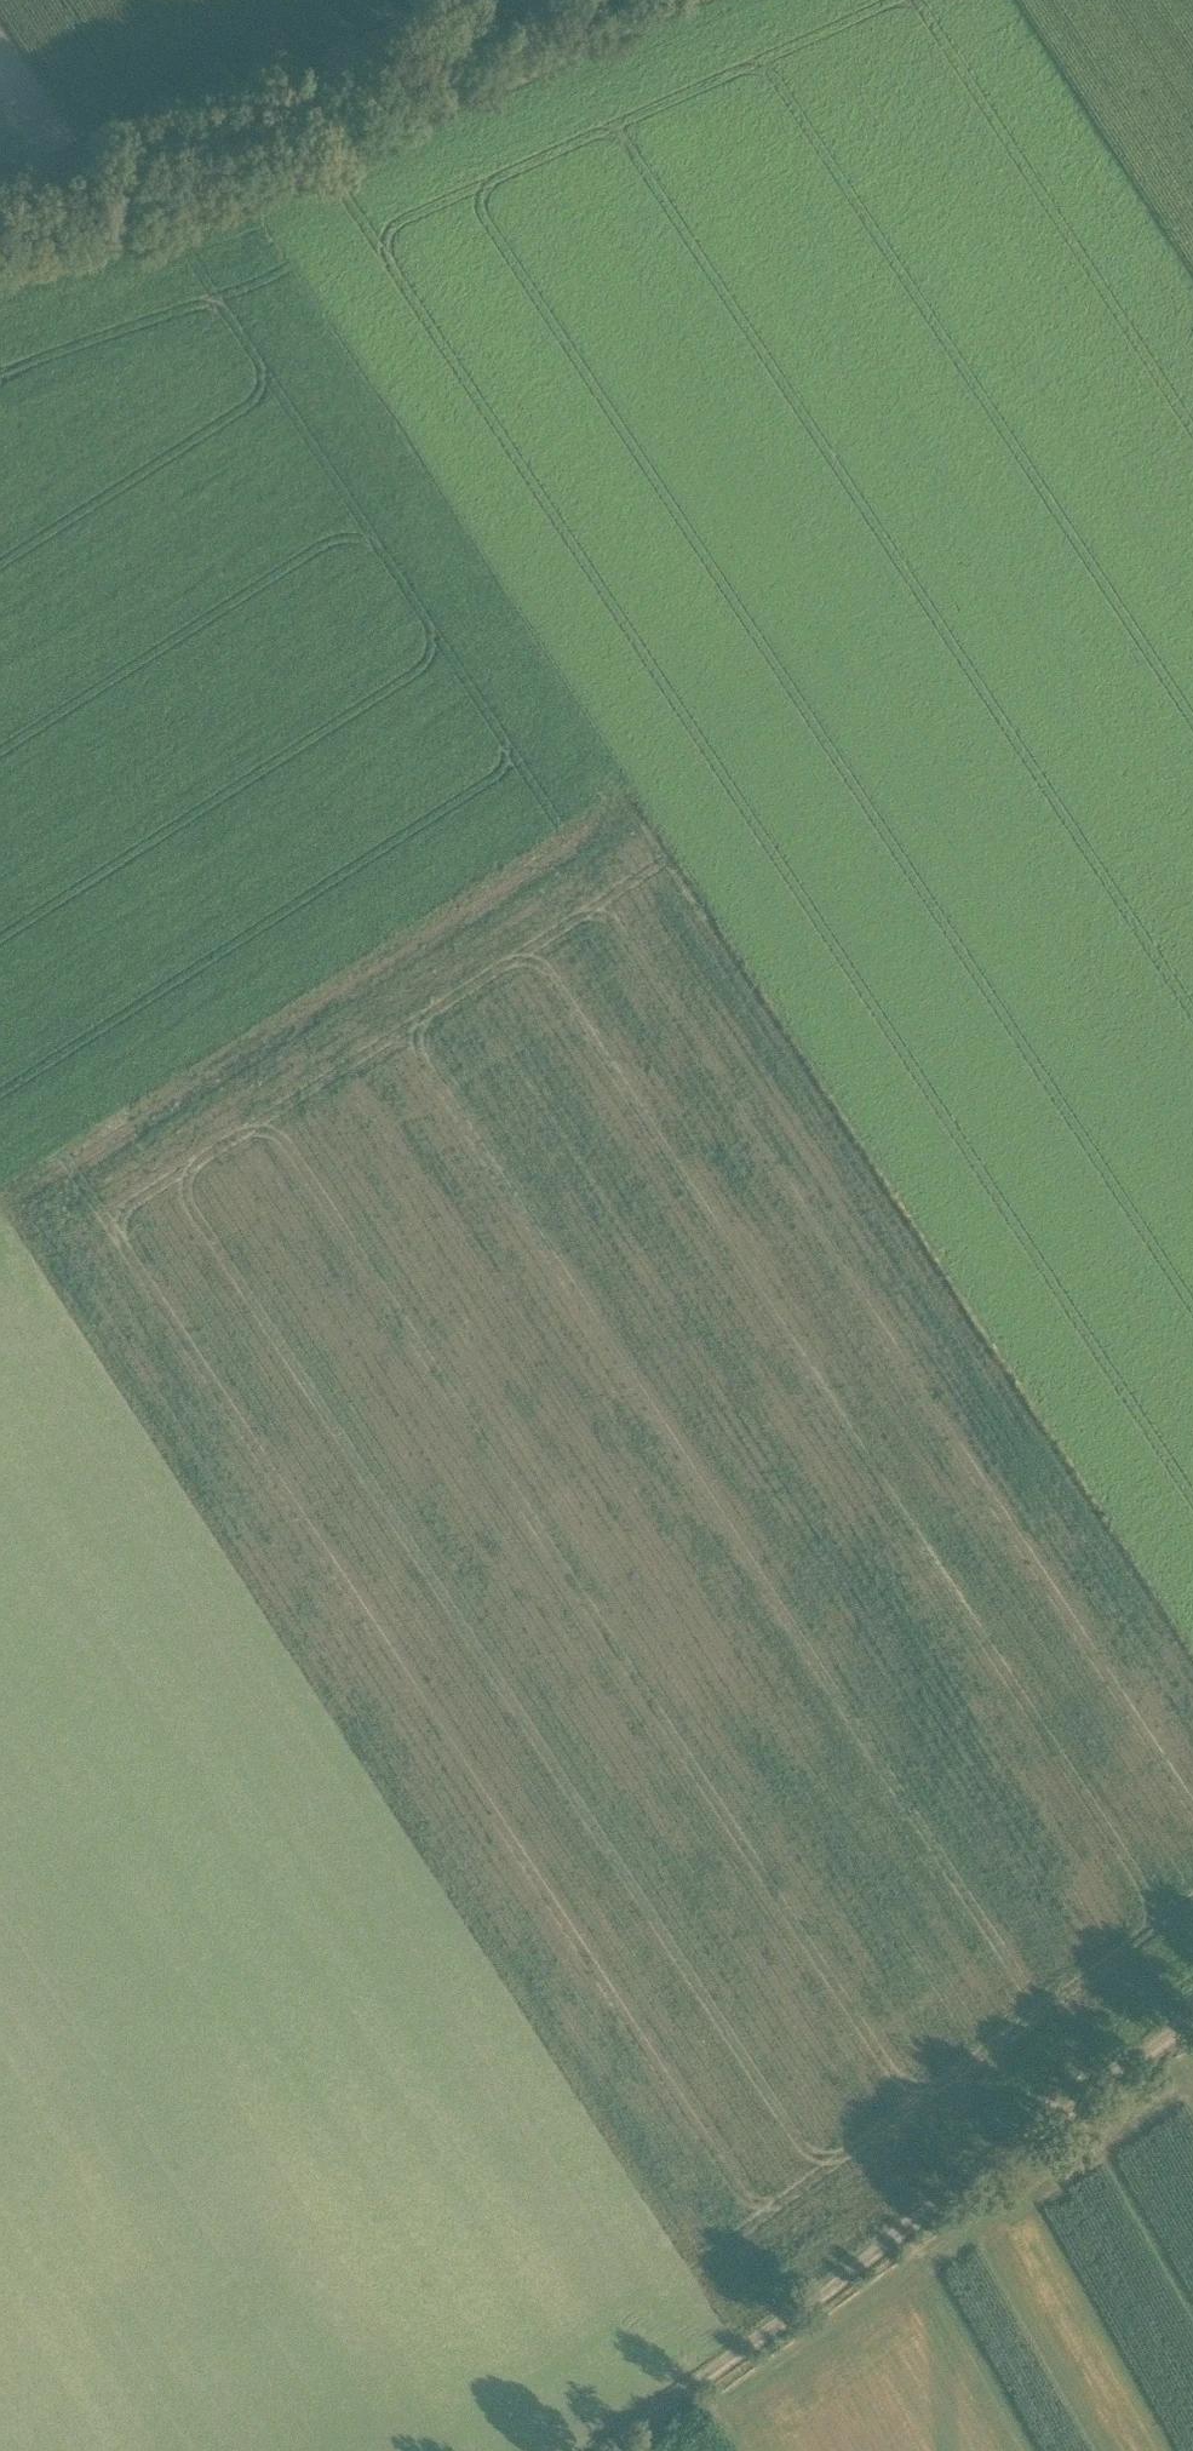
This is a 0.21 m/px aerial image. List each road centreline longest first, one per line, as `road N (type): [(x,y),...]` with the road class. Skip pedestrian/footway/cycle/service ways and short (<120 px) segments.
road 1 (track): [(568,2450),(1192,2009)]

